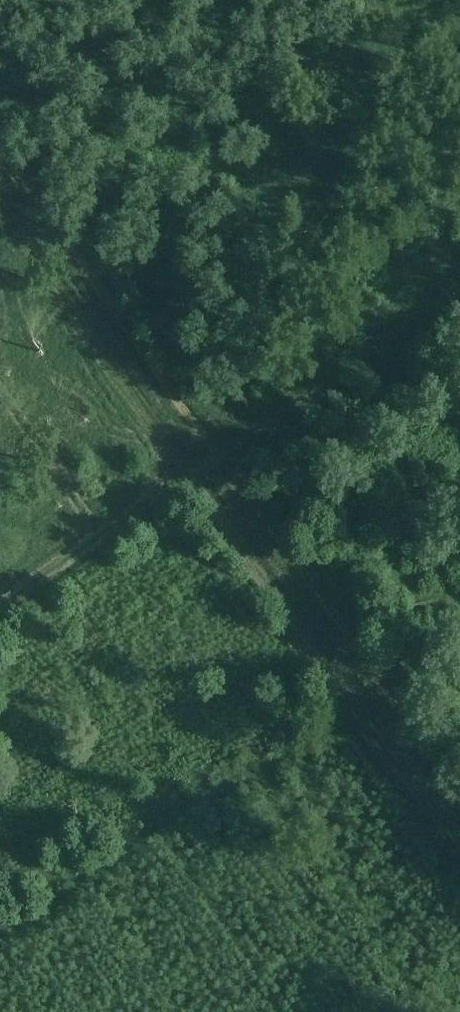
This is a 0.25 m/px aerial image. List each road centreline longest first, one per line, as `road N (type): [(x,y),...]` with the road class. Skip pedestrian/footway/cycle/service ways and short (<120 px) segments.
road 1 (track): [(0,205),(186,485),(459,866)]
road 2 (track): [(459,291),(0,618)]

